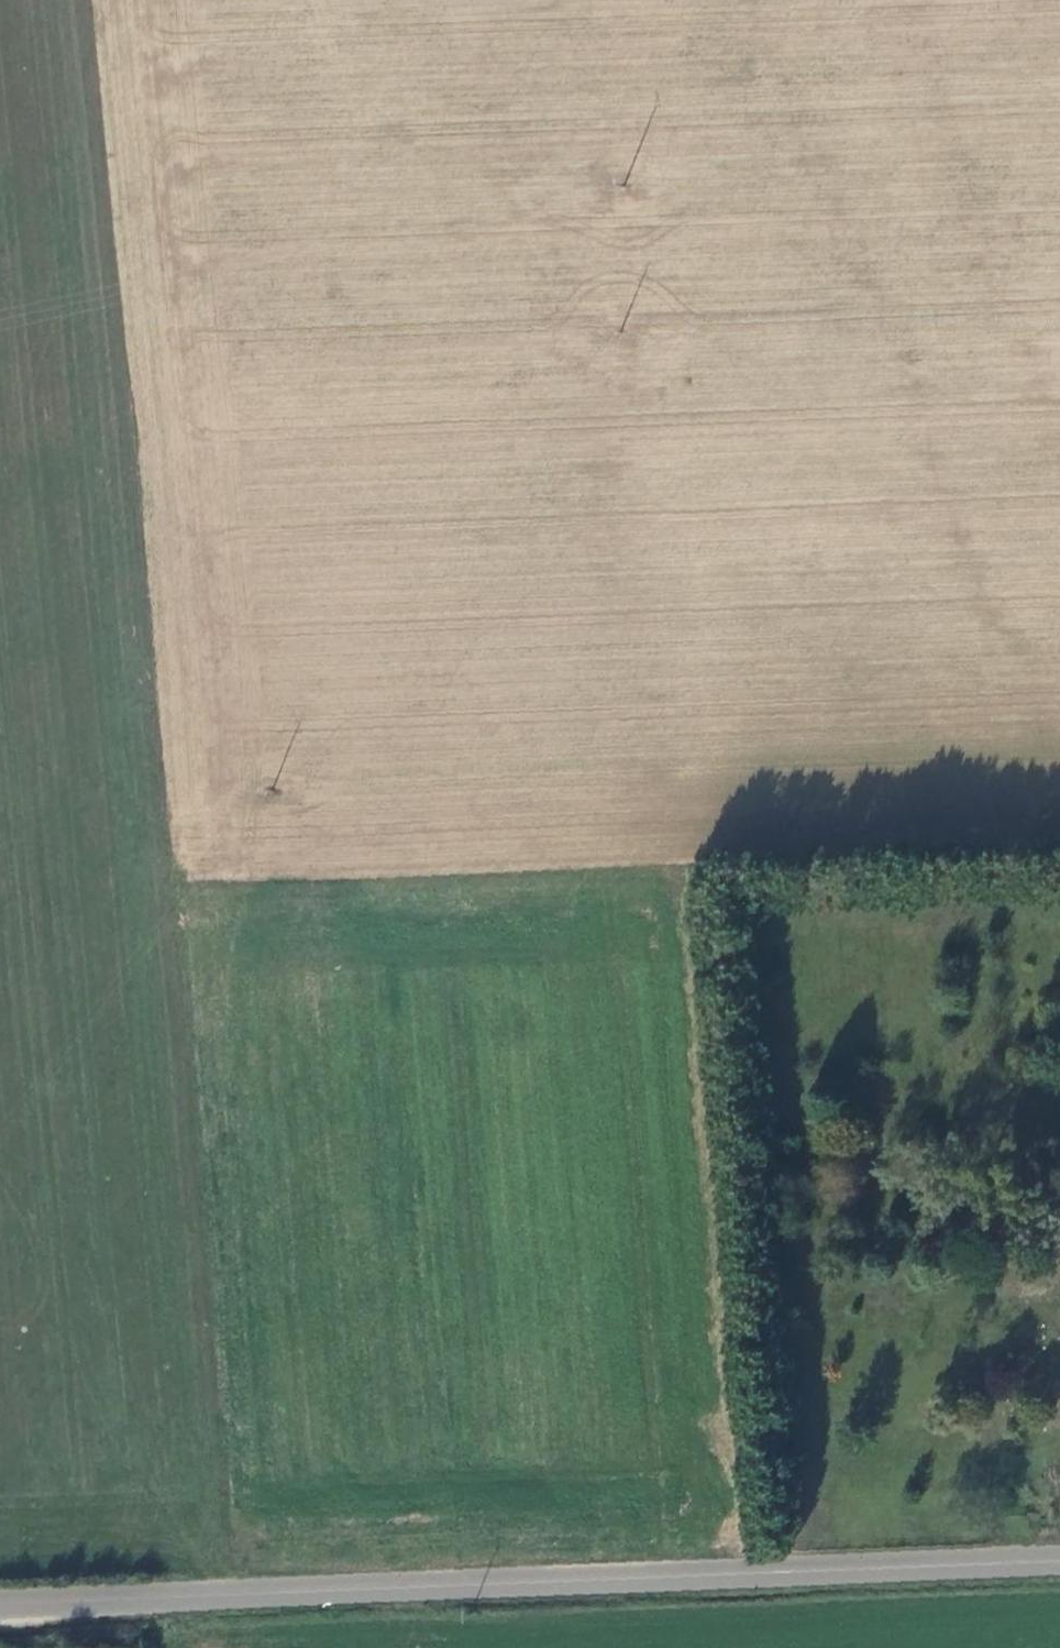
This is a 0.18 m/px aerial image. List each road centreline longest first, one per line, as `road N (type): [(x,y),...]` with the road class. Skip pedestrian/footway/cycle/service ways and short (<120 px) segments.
road 1 (unclassified): [(0,1603),(1059,1562)]

